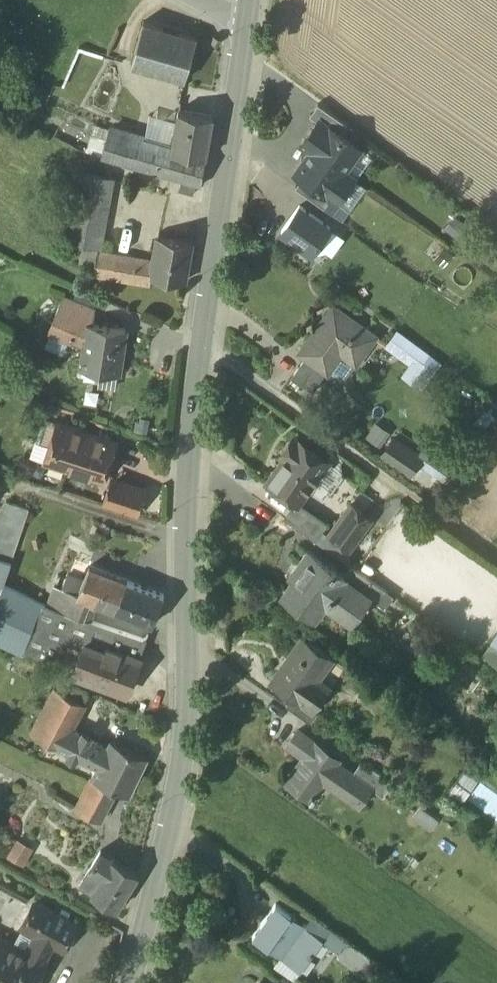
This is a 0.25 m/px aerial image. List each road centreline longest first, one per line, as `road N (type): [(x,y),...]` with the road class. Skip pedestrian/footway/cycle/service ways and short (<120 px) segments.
road 1 (secondary): [(248,16),(187,466),(185,735),(136,982)]
road 2 (track): [(202,346),(496,552)]

